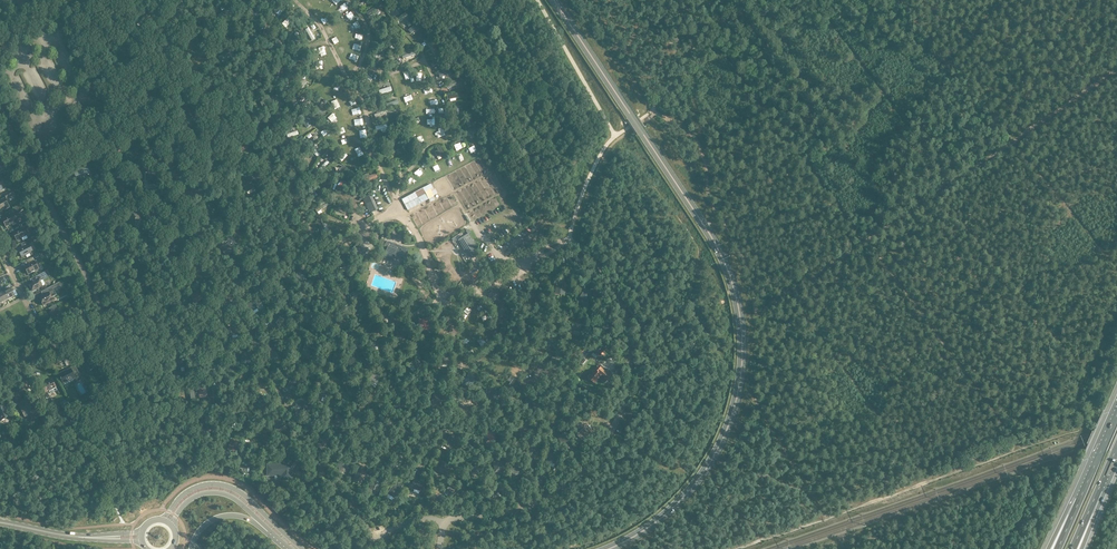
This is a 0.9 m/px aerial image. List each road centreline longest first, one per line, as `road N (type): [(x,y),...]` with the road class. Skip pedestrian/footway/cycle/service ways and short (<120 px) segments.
road 1 (primary): [(608,548),(661,518),(708,466),(737,394),(741,326),(714,242),(554,0)]
road 2 (residential): [(443,522),(552,495),(585,470),(614,425),(630,372),(625,315),(586,252),(564,242)]
road 3 (track): [(817,548),(1116,437)]
road 4 (track): [(865,242),(1116,70)]
road 5 (track): [(739,548),(1018,450)]
road 6 (residential): [(51,347),(98,323),(102,310),(0,109)]
road 7 (track): [(1018,450),(865,242)]
road 8 (track): [(865,242),(712,37)]
road 9 (track): [(1013,141),(898,0)]
road 10 (primary): [(303,548),(225,485),(188,491),(162,519)]
road 11 (track): [(573,223),(608,151),(654,108)]
road 12 (track): [(826,518),(757,406)]
road 13 (primary): [(172,525),(191,499),(216,492),(272,533)]
road 14 (residential): [(51,347),(0,233)]

